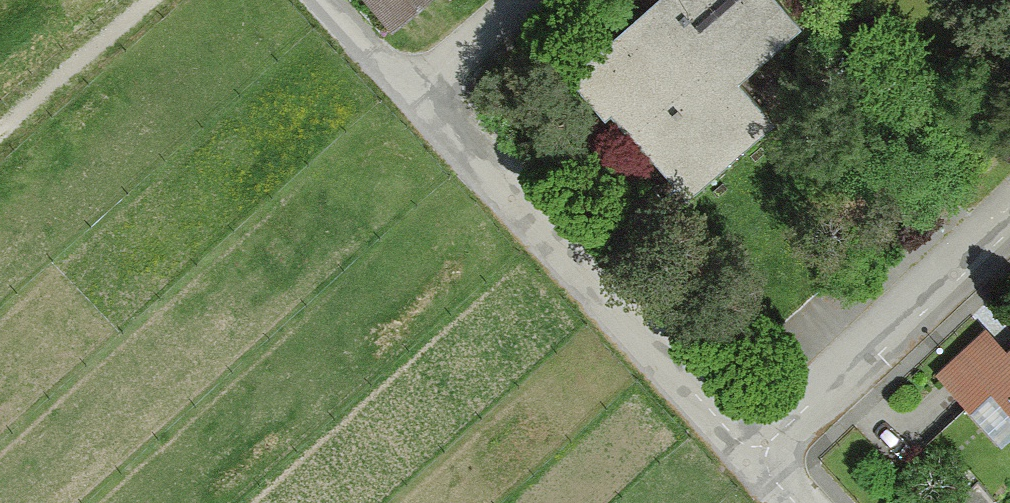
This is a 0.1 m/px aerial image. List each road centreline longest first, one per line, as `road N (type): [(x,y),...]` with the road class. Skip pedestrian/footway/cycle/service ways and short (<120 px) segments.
road 1 (residential): [(748,461),(407,92)]
road 2 (residential): [(748,461),(1009,220)]
road 3 (residential): [(407,92),(514,0)]
road 4 (residential): [(407,92),(322,0)]

